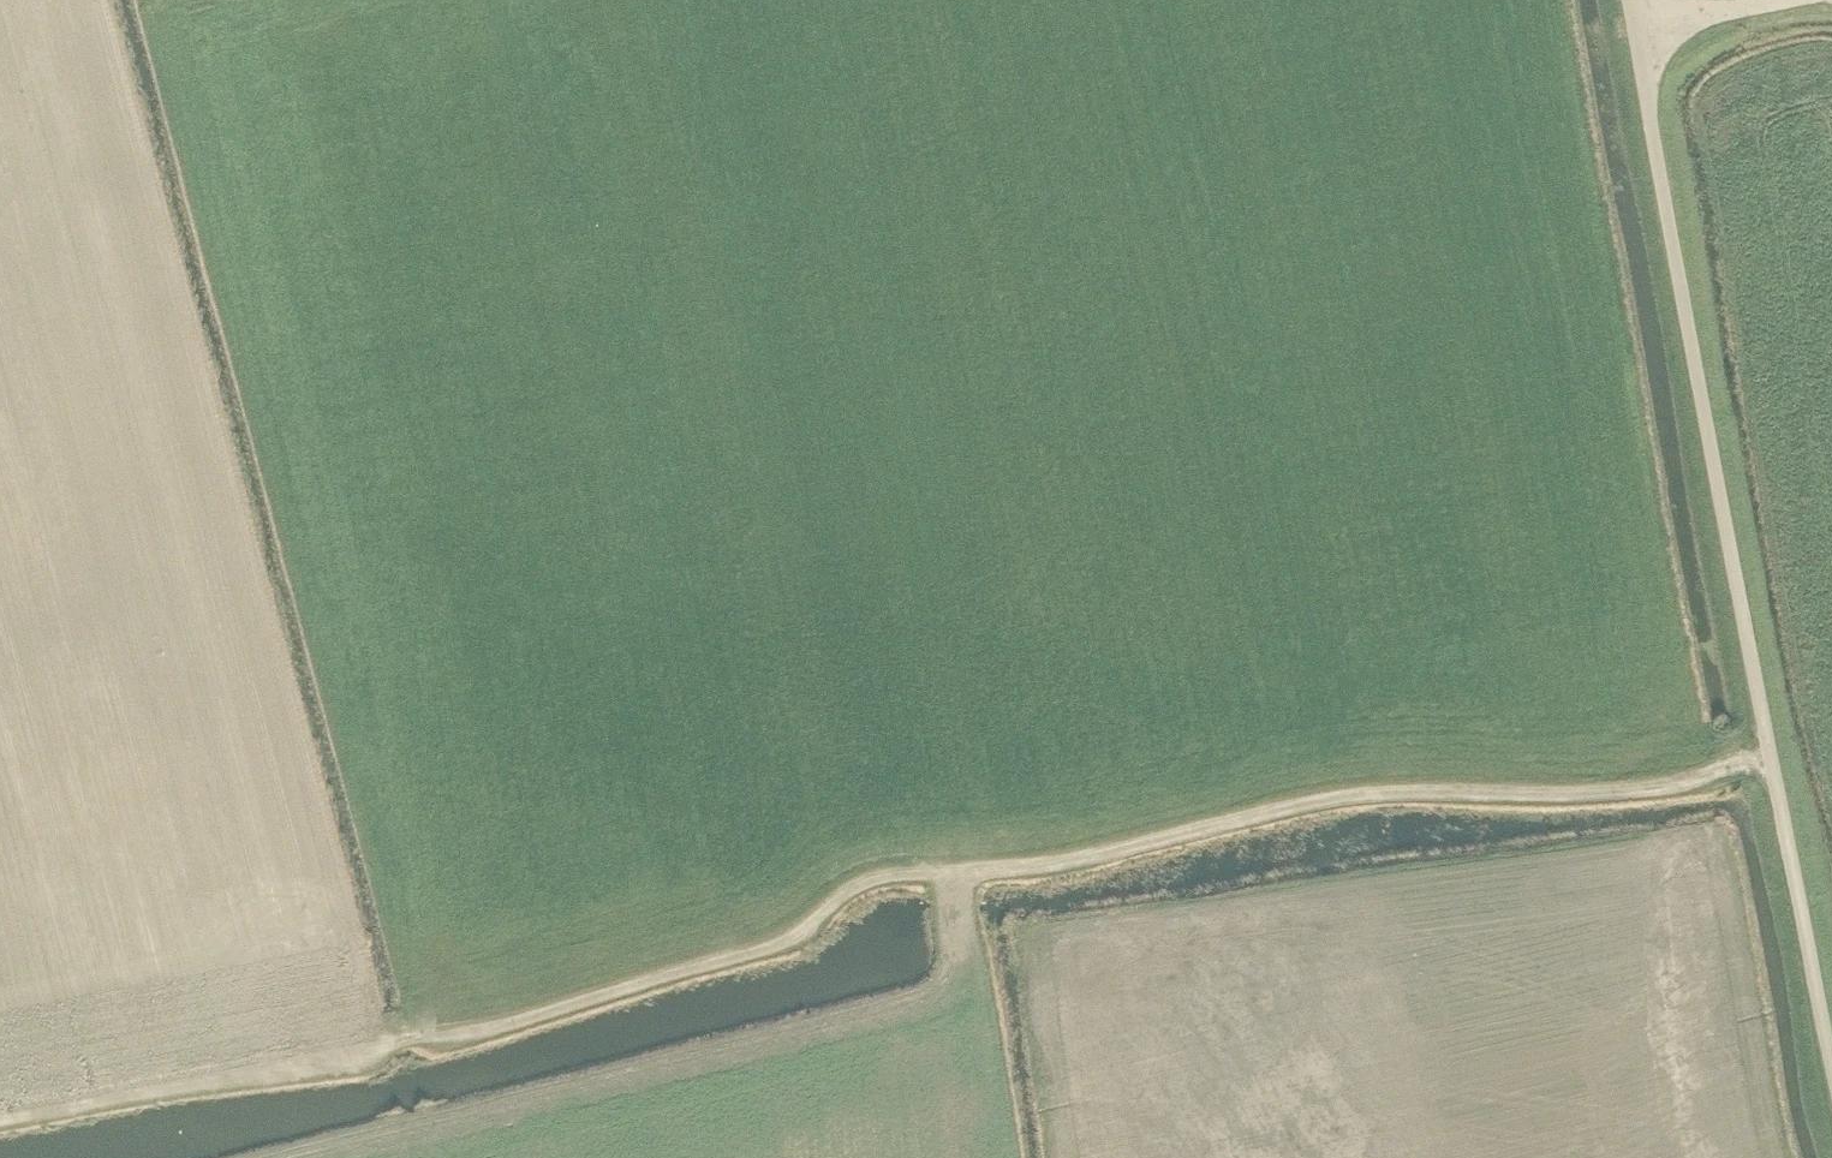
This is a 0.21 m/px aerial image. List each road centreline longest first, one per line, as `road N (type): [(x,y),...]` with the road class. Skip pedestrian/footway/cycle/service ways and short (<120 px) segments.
road 1 (unclassified): [(1831,1062),(1631,0)]

